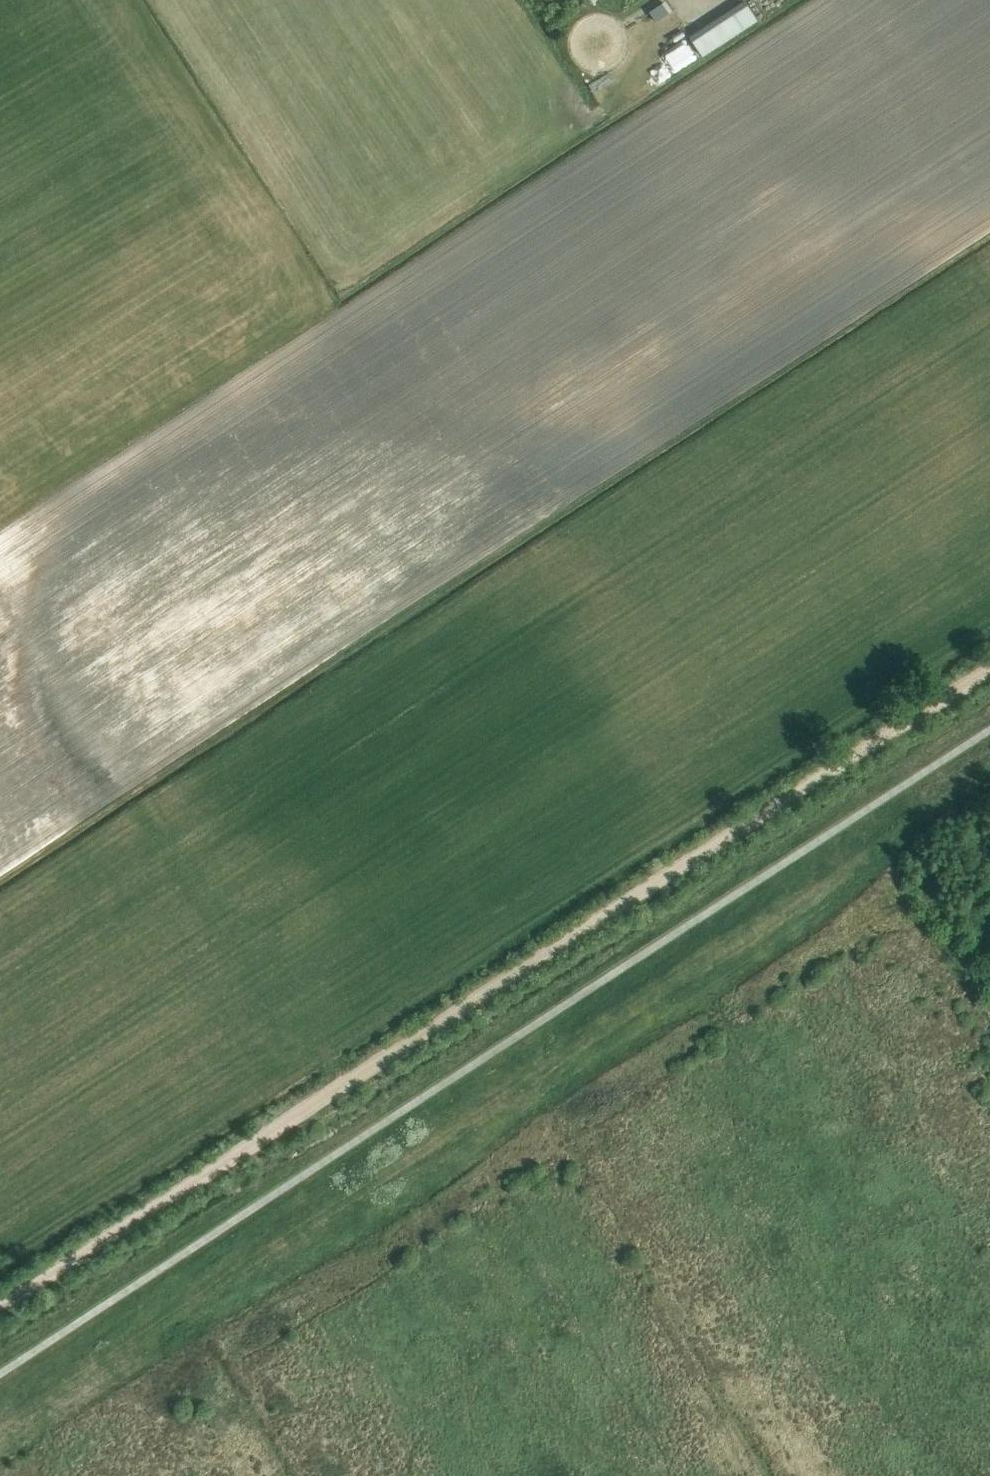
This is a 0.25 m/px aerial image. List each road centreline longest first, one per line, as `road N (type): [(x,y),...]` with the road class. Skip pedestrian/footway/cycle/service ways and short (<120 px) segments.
road 1 (track): [(989,671),(0,1309)]

